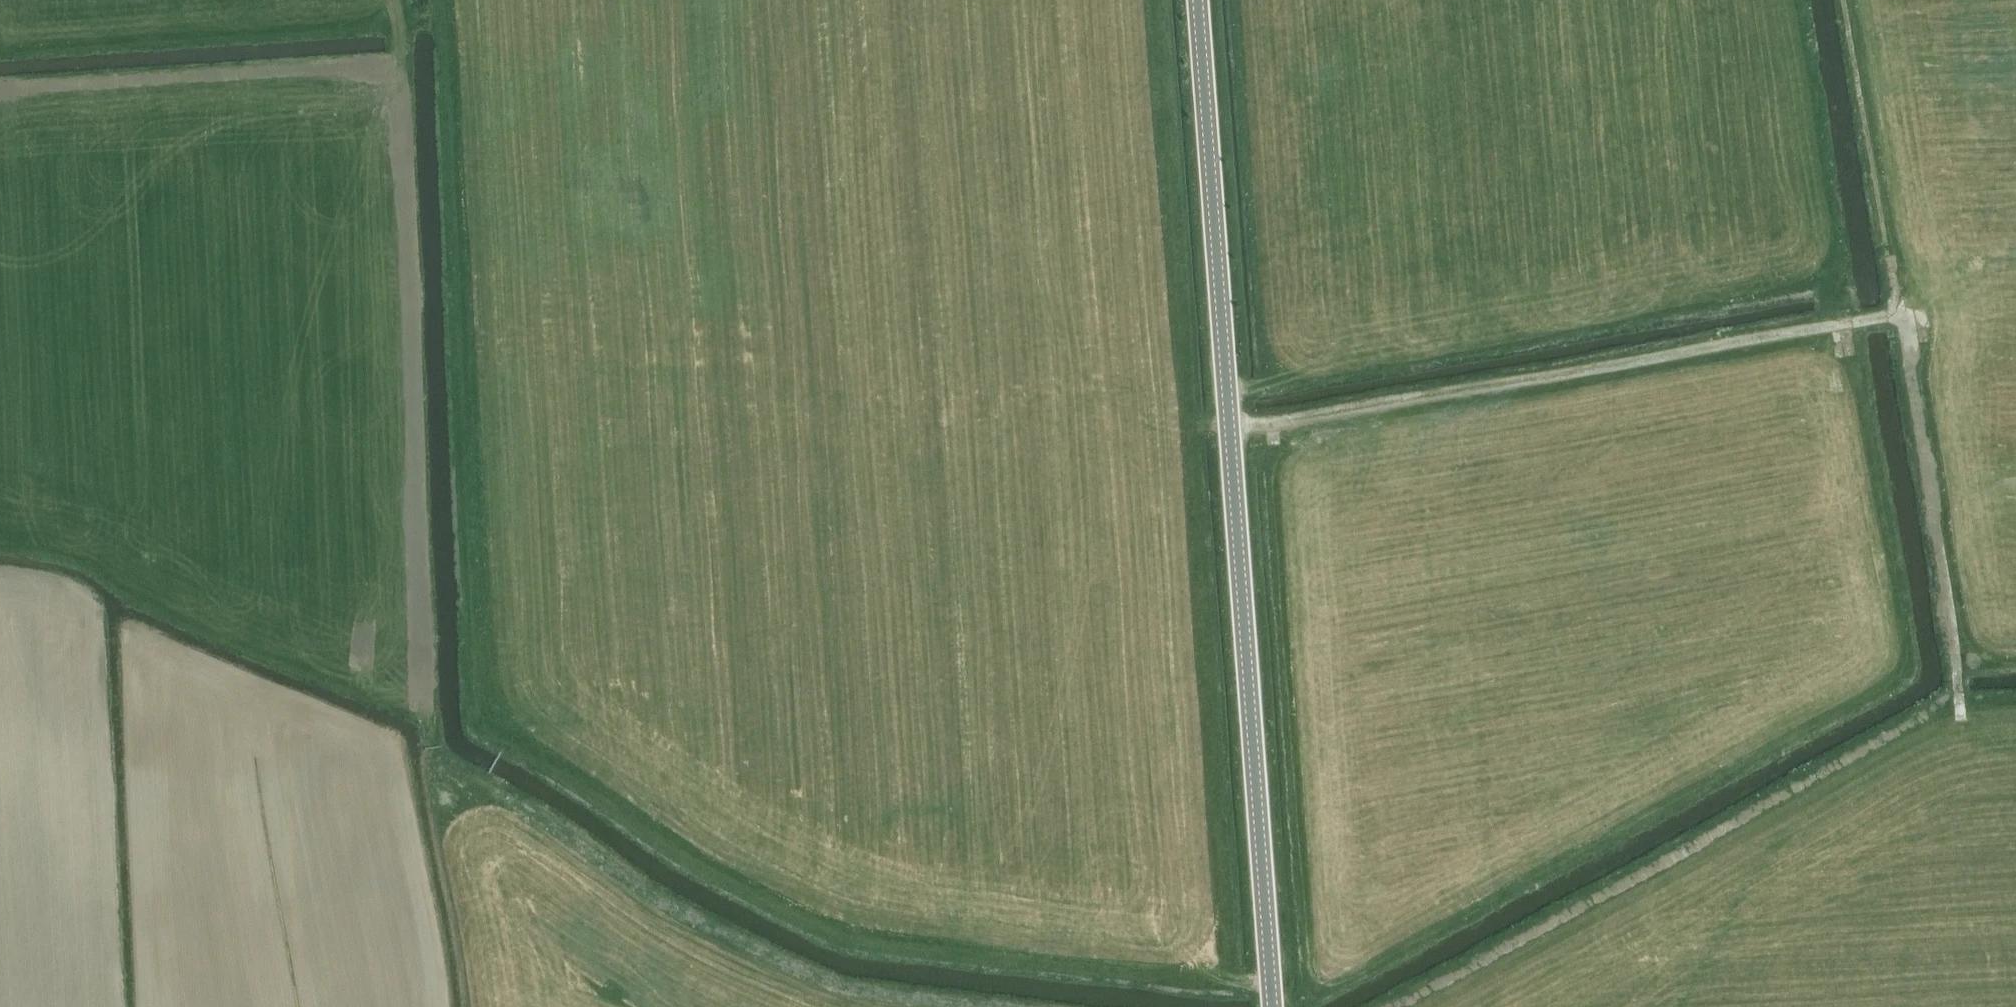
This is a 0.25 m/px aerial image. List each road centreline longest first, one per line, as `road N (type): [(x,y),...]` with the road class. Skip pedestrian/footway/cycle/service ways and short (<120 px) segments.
road 1 (tertiary): [(1273,1006),(1198,0)]

